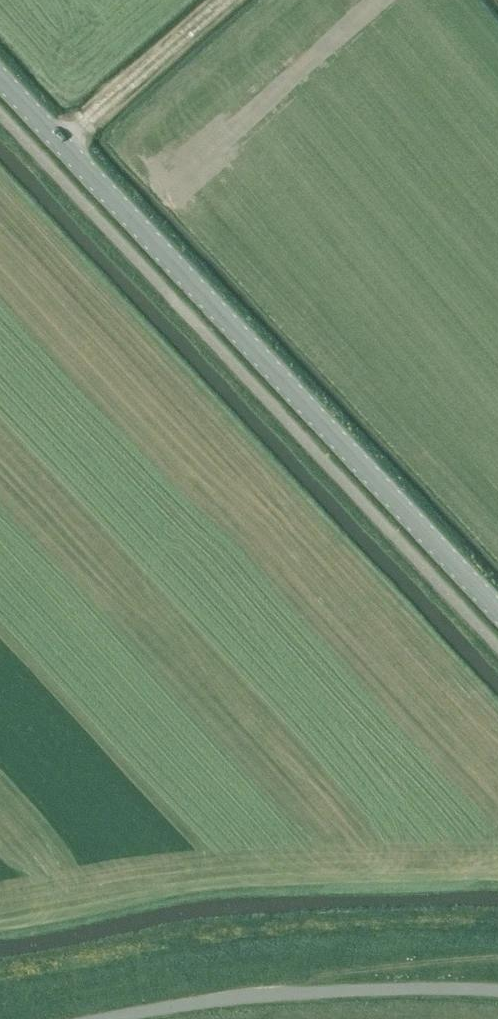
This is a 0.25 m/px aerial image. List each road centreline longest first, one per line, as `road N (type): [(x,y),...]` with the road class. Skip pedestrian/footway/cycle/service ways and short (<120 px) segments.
road 1 (tertiary): [(497,611),(0,81)]
road 2 (unclassified): [(104,1018),(299,992),(497,991)]
road 3 (track): [(227,0),(59,144)]

